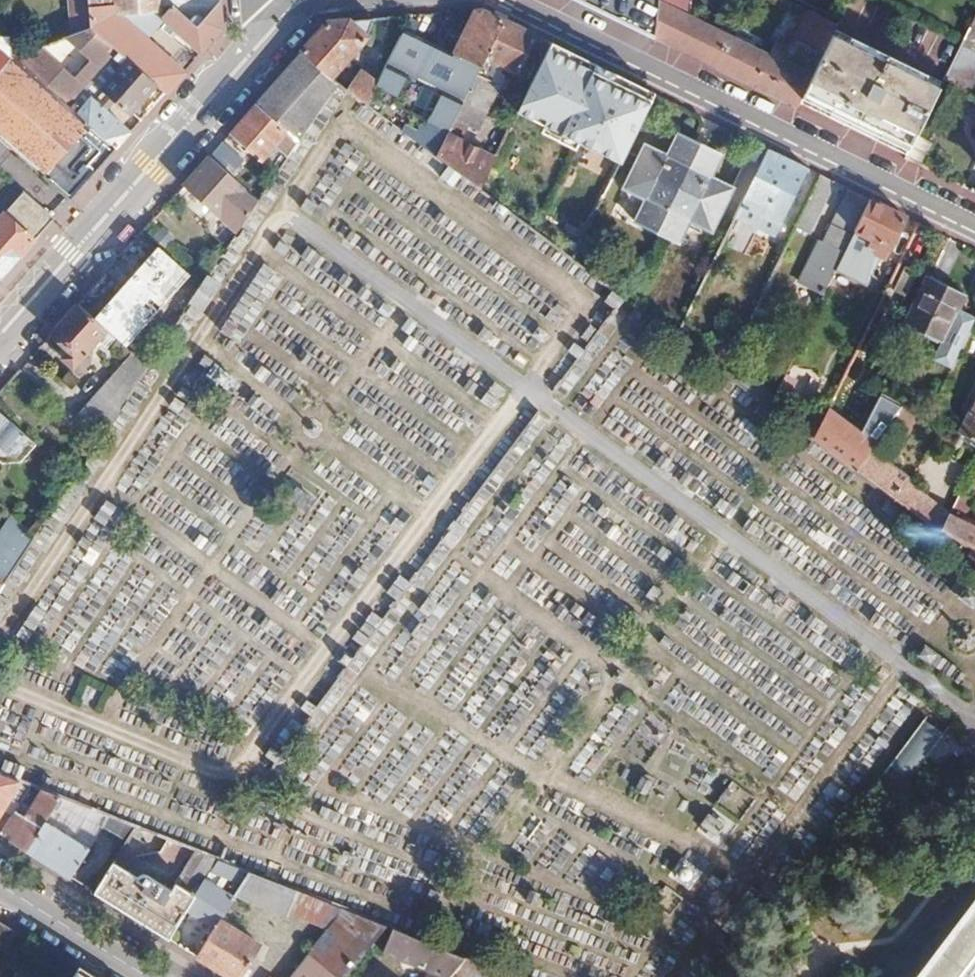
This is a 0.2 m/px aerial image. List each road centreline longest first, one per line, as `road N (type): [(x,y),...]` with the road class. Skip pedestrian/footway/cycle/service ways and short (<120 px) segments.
road 1 (residential): [(974,220),(515,0)]
road 2 (residential): [(0,337),(280,23)]
road 3 (tertiary): [(143,976),(0,889)]

